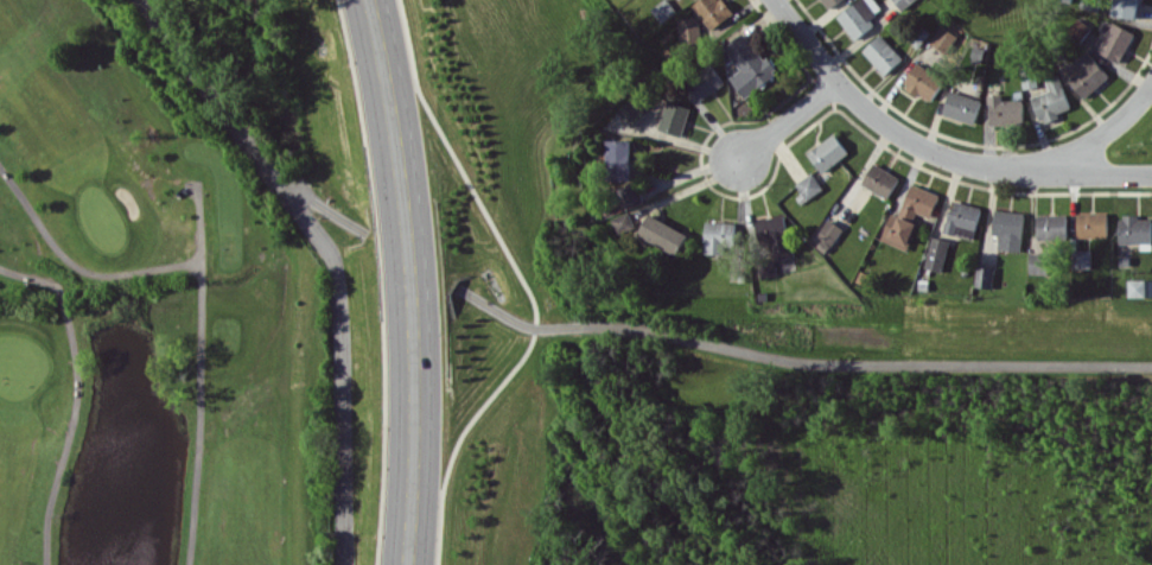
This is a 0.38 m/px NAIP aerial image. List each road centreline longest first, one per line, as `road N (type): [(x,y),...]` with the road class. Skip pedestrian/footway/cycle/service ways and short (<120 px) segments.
road 1 (trunk): [(409,250),(416,369),(410,564)]
road 2 (residential): [(773,0),(835,82),(873,115),(916,144),(1010,173)]
road 3 (track): [(201,291),(188,564)]
road 4 (track): [(63,309),(76,393),(47,510),(44,564)]
road 5 (trunk): [(371,0),(399,139),(409,250)]
road 6 (track): [(0,167),(75,266),(108,274),(199,260)]
road 7 (residential): [(1151,84),(1100,137),(1010,173)]
road 8 (residential): [(1010,173),(1151,173)]
road 9 (residential): [(835,82),(739,158)]

